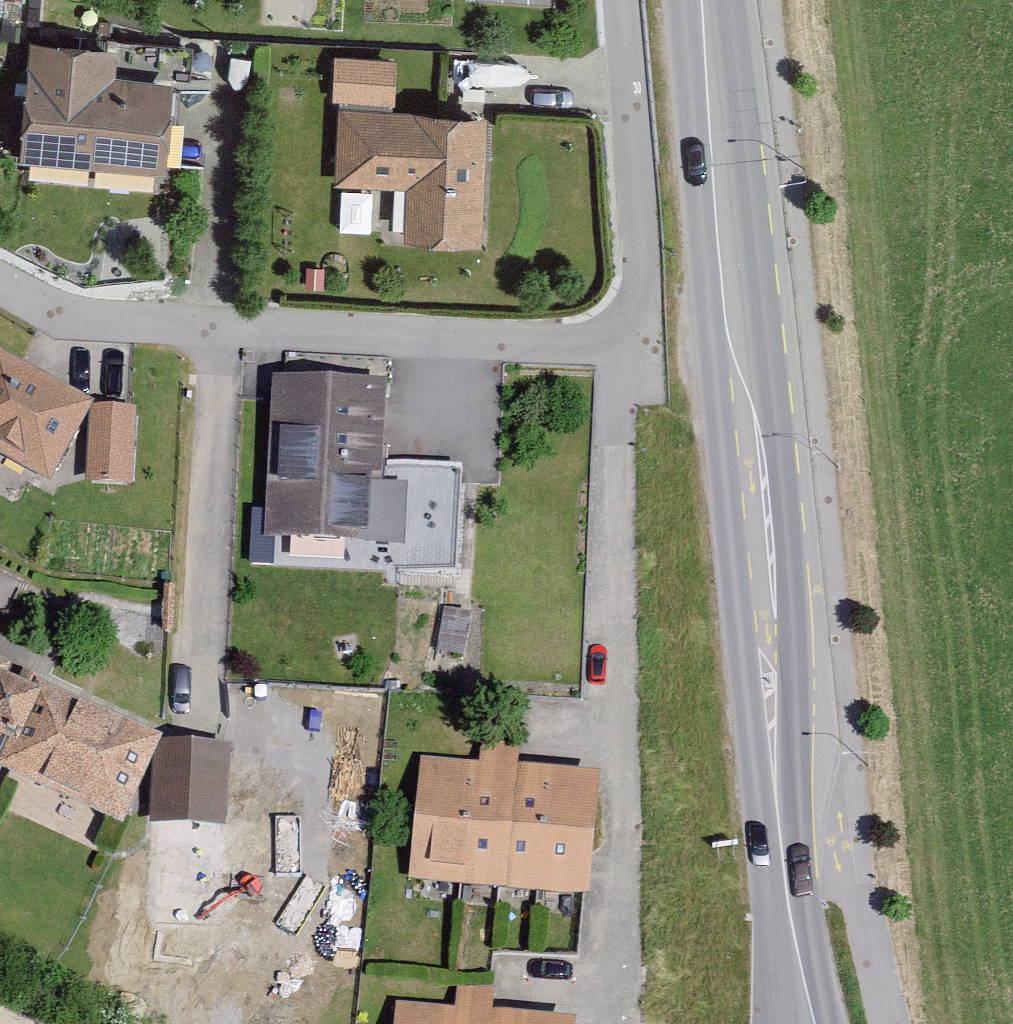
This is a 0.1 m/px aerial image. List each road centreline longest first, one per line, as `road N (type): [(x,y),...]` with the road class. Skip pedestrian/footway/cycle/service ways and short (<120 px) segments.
road 1 (primary): [(704,0),(806,1023)]
road 2 (residential): [(622,342),(610,1023)]
road 3 (residential): [(219,332),(622,342)]
road 4 (residential): [(219,332),(197,722)]
road 5 (residential): [(622,342),(641,287),(615,0)]
road 6 (residential): [(0,278),(101,323),(219,332)]

